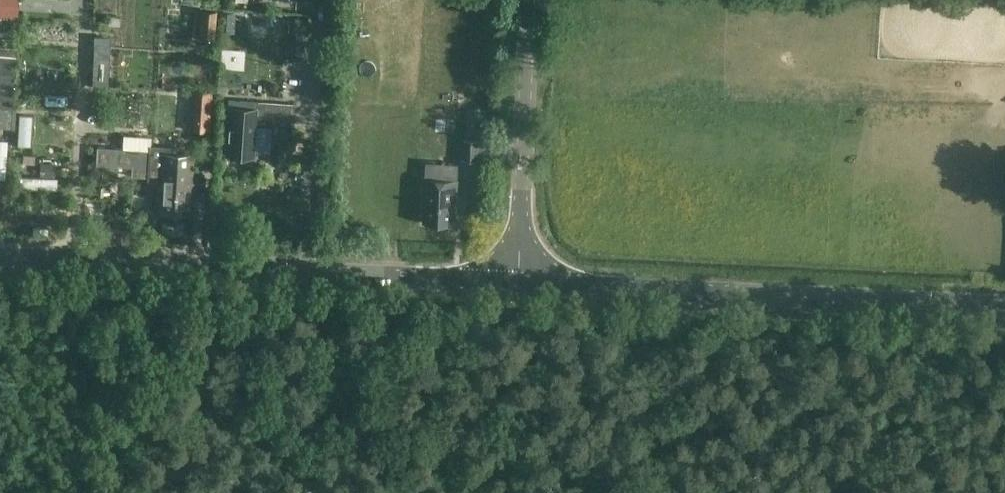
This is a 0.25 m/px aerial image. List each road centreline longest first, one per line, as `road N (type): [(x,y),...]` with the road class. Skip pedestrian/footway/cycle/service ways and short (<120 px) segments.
road 1 (tertiary): [(517,283),(0,259)]
road 2 (tertiary): [(1004,306),(517,283)]
road 3 (unclassified): [(517,283),(529,0)]

